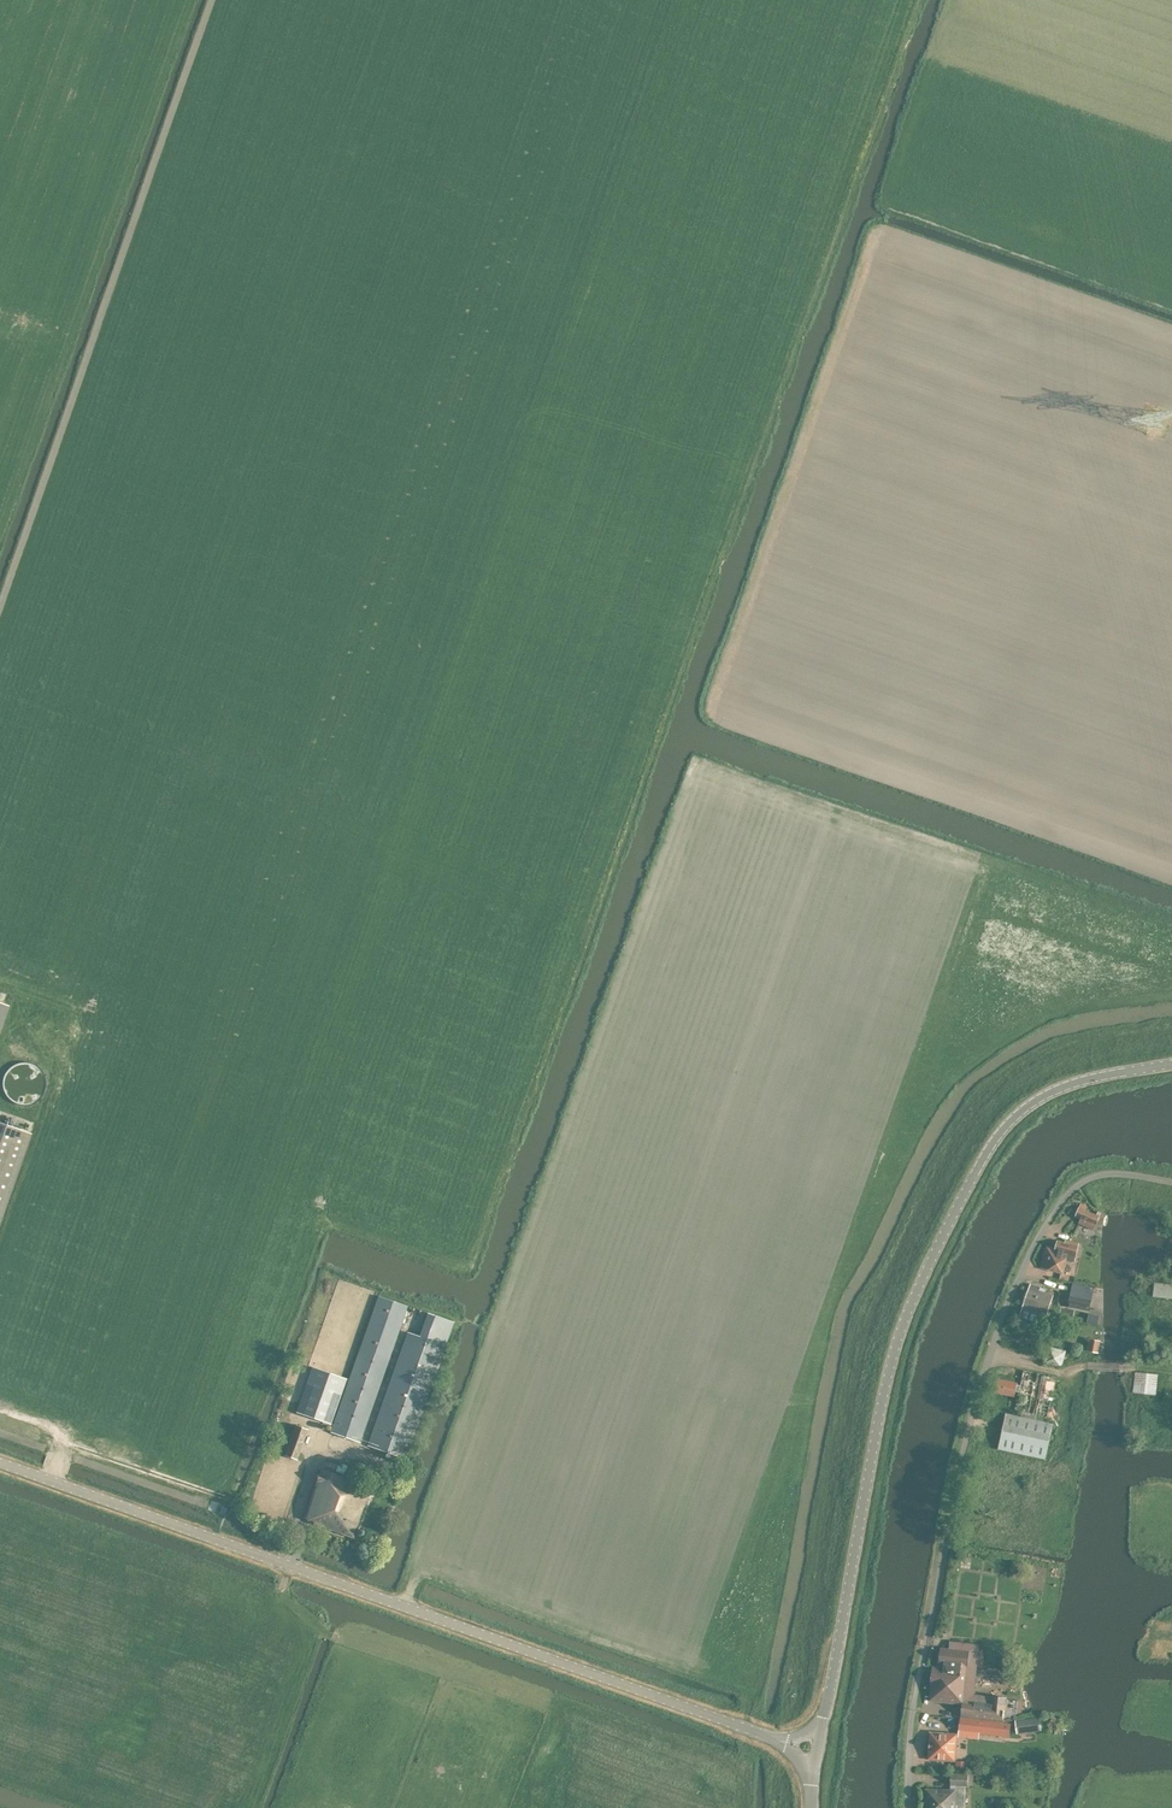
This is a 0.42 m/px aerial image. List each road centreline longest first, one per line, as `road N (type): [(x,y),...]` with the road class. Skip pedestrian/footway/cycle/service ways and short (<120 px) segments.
road 1 (tertiary): [(815,1748),(0,1462)]
road 2 (tertiary): [(1171,1064),(1085,1078),(1035,1098),(973,1175),(897,1337),(815,1748)]
road 3 (unclassified): [(908,1807),(911,1730),(944,1533),(1003,1314),(1069,1189),(1100,1173),(1171,1180)]

